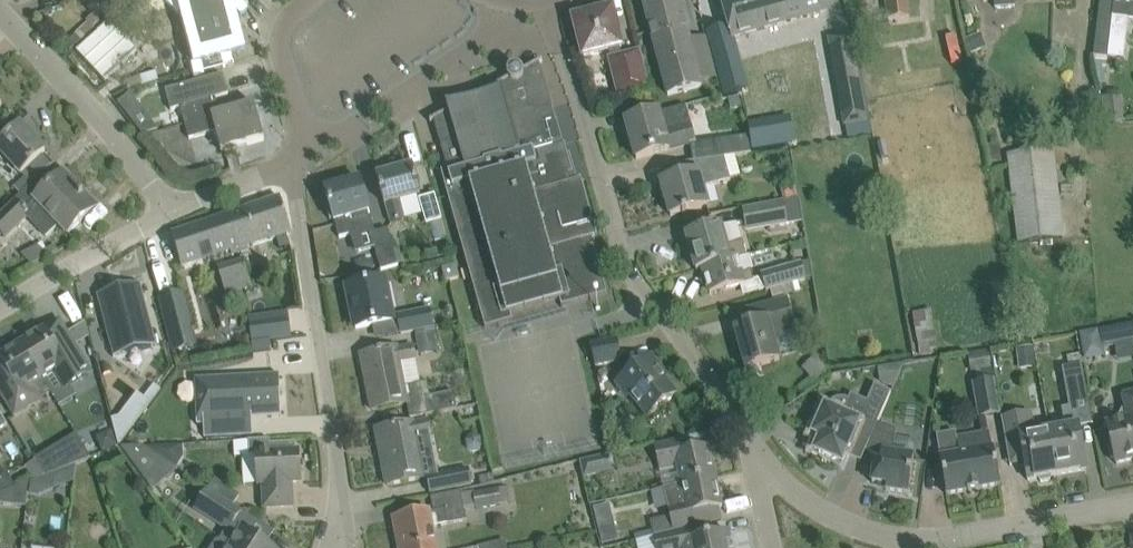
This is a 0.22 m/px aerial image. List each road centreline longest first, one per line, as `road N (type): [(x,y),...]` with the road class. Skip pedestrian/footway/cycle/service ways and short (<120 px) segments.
road 1 (residential): [(539,0),(577,96),(621,250),(741,421),(755,473)]
road 2 (residential): [(345,531),(295,199),(297,162)]
road 3 (residential): [(168,218),(151,184),(0,17)]
road 4 (residential): [(497,0),(478,41),(297,162)]
road 5 (residential): [(915,543),(1132,509)]
road 6 (residential): [(168,218),(0,304)]
road 7 (residential): [(755,473),(854,527),(915,543)]
road 8 (residential): [(307,0),(279,39),(281,72),(301,119),(297,162)]
road 9 (residential): [(297,162),(168,218)]

